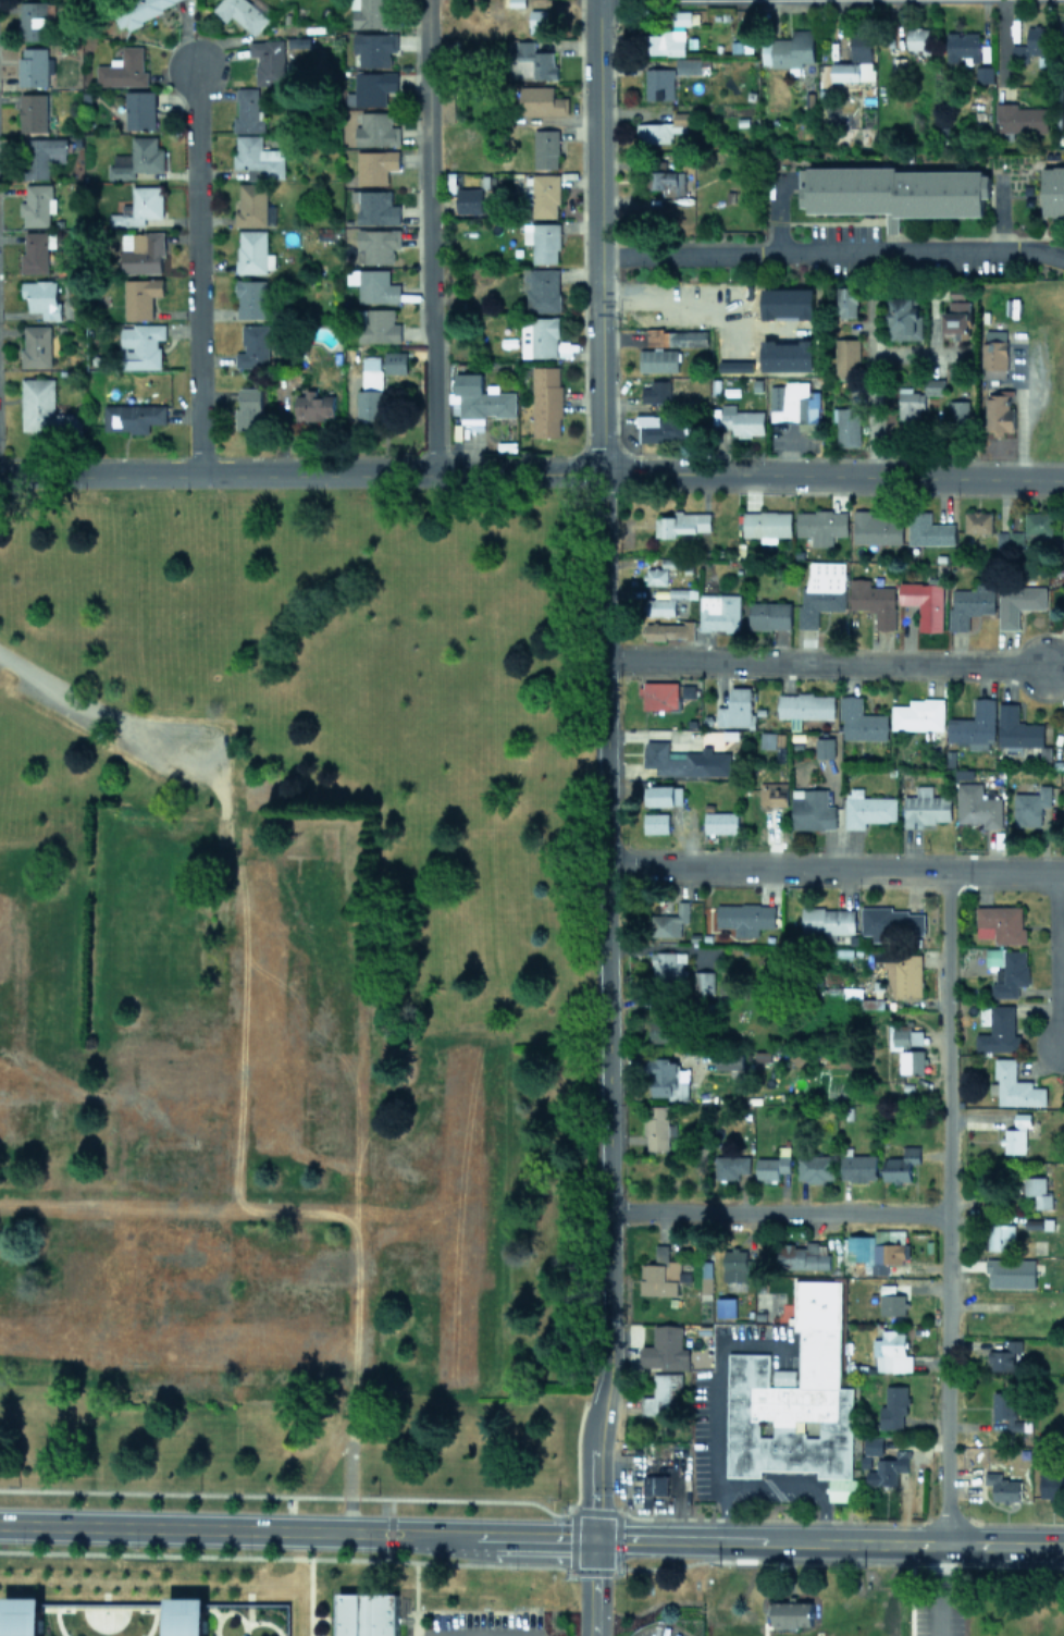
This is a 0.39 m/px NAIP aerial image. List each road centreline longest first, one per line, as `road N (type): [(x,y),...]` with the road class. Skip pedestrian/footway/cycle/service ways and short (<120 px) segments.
road 1 (tertiary): [(592,1535),(594,1436),(606,1365),(601,471)]
road 2 (residential): [(943,1542),(943,869)]
road 3 (tertiary): [(0,473),(601,471)]
road 4 (secondary): [(0,1523),(592,1535)]
road 5 (secondary): [(592,1535),(1063,1545)]
road 6 (tertiary): [(601,471),(595,0)]
road 7 (tertiary): [(601,471),(1063,478)]
road 8 (residential): [(604,863),(1063,872)]
road 9 (residential): [(602,659),(1042,664)]
road 10 (residential): [(195,473),(194,70)]
road 11 (residential): [(607,1208),(945,1215)]
road 12 (residential): [(430,331),(427,0)]
road 13 (residential): [(1055,1043),(1055,872)]
road 14 (residential): [(0,664),(144,666)]
road 15 (residential): [(431,473),(430,331)]

